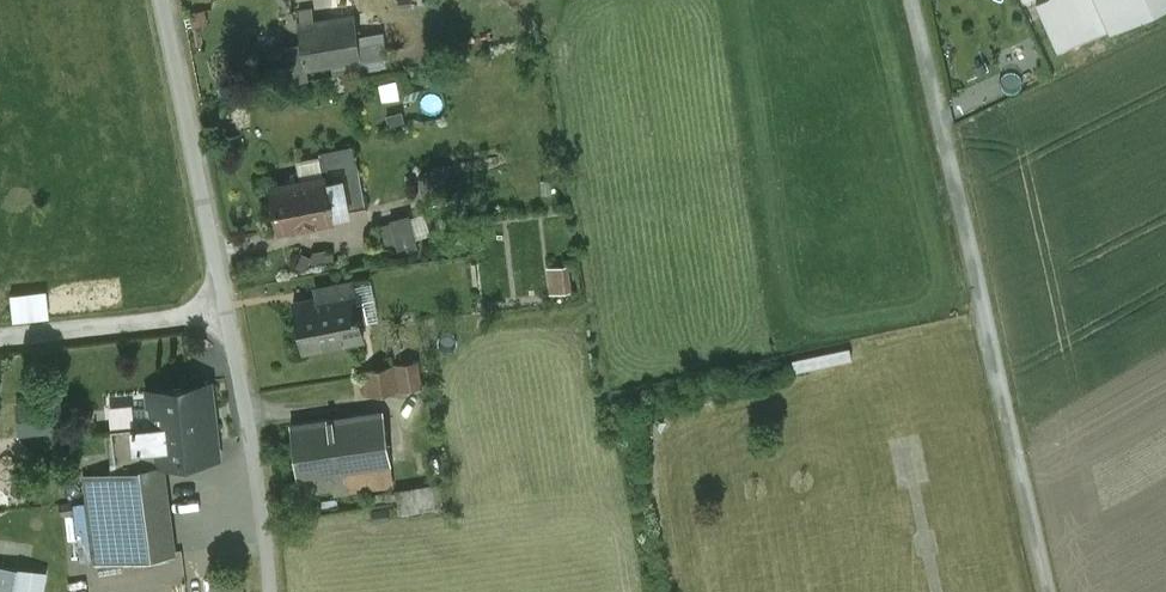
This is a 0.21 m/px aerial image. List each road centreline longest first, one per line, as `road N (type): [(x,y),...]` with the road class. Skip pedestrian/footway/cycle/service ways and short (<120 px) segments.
road 1 (residential): [(163,0),(242,392),(271,591)]
road 2 (track): [(227,313),(0,338)]

